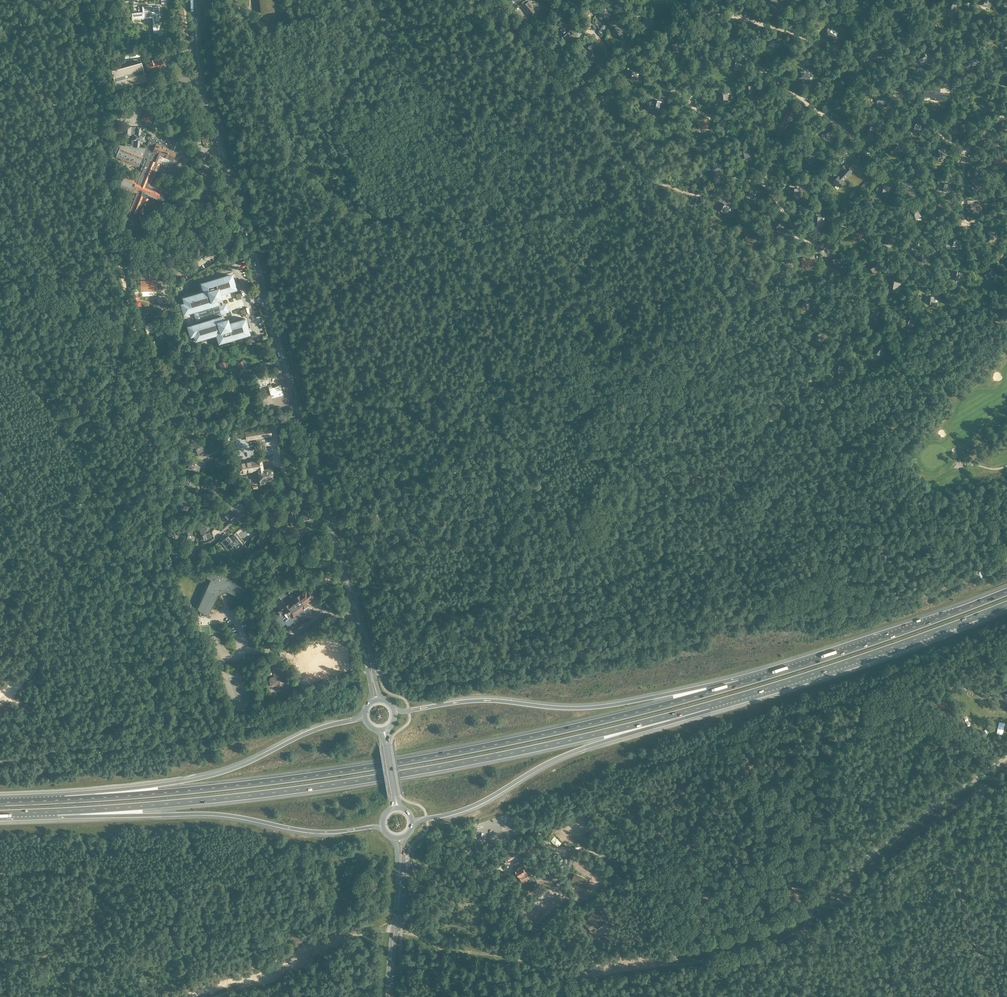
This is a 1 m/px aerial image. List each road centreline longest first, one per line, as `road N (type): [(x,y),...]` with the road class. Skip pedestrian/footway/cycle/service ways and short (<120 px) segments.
road 1 (track): [(96,114),(129,307),(180,436),(152,569),(182,636),(233,729),(331,691),(361,669)]
road 2 (unclassified): [(1006,553),(972,510),(911,505),(868,481),(803,364),(752,292),(492,0)]
road 3 (motorway): [(739,684),(376,766),(66,800)]
road 4 (motorway): [(57,811),(381,777),(708,705)]
road 5 (motorway): [(739,684),(598,706),(482,699),(394,709)]
road 6 (unclassified): [(799,996),(808,917),(819,899),(917,816),(1006,757)]
road 7 (motorway): [(57,811),(224,816),(320,833),(383,828)]
road 8 (motorway): [(413,822),(468,809),(555,760),(708,705)]
road 9 (motorway): [(708,705),(1006,604)]
road 10 (motorway): [(364,717),(218,773),(66,800)]
road 11 (motorway): [(1006,592),(739,684)]
road 12 (track): [(77,938),(96,932),(167,939),(198,925),(207,931),(212,955),(259,954),(288,966)]
road 13 (track): [(64,118),(7,44),(16,22),(57,0)]
road 14 (secondary): [(344,572),(298,418)]
road 15 (track): [(530,962),(576,976),(670,966)]
road 16 (track): [(0,972),(77,938),(78,996)]
road 17 (track): [(806,933),(743,955),(670,966)]
road 18 (secondary): [(265,306),(228,176)]
road 19 (track): [(286,359),(216,375),(207,385),(228,397),(243,394),(244,385)]
road 20 (secondary): [(382,700),(344,572)]
road 21 (secondary): [(344,572),(372,702)]
road 22 (track): [(880,864),(895,996)]

